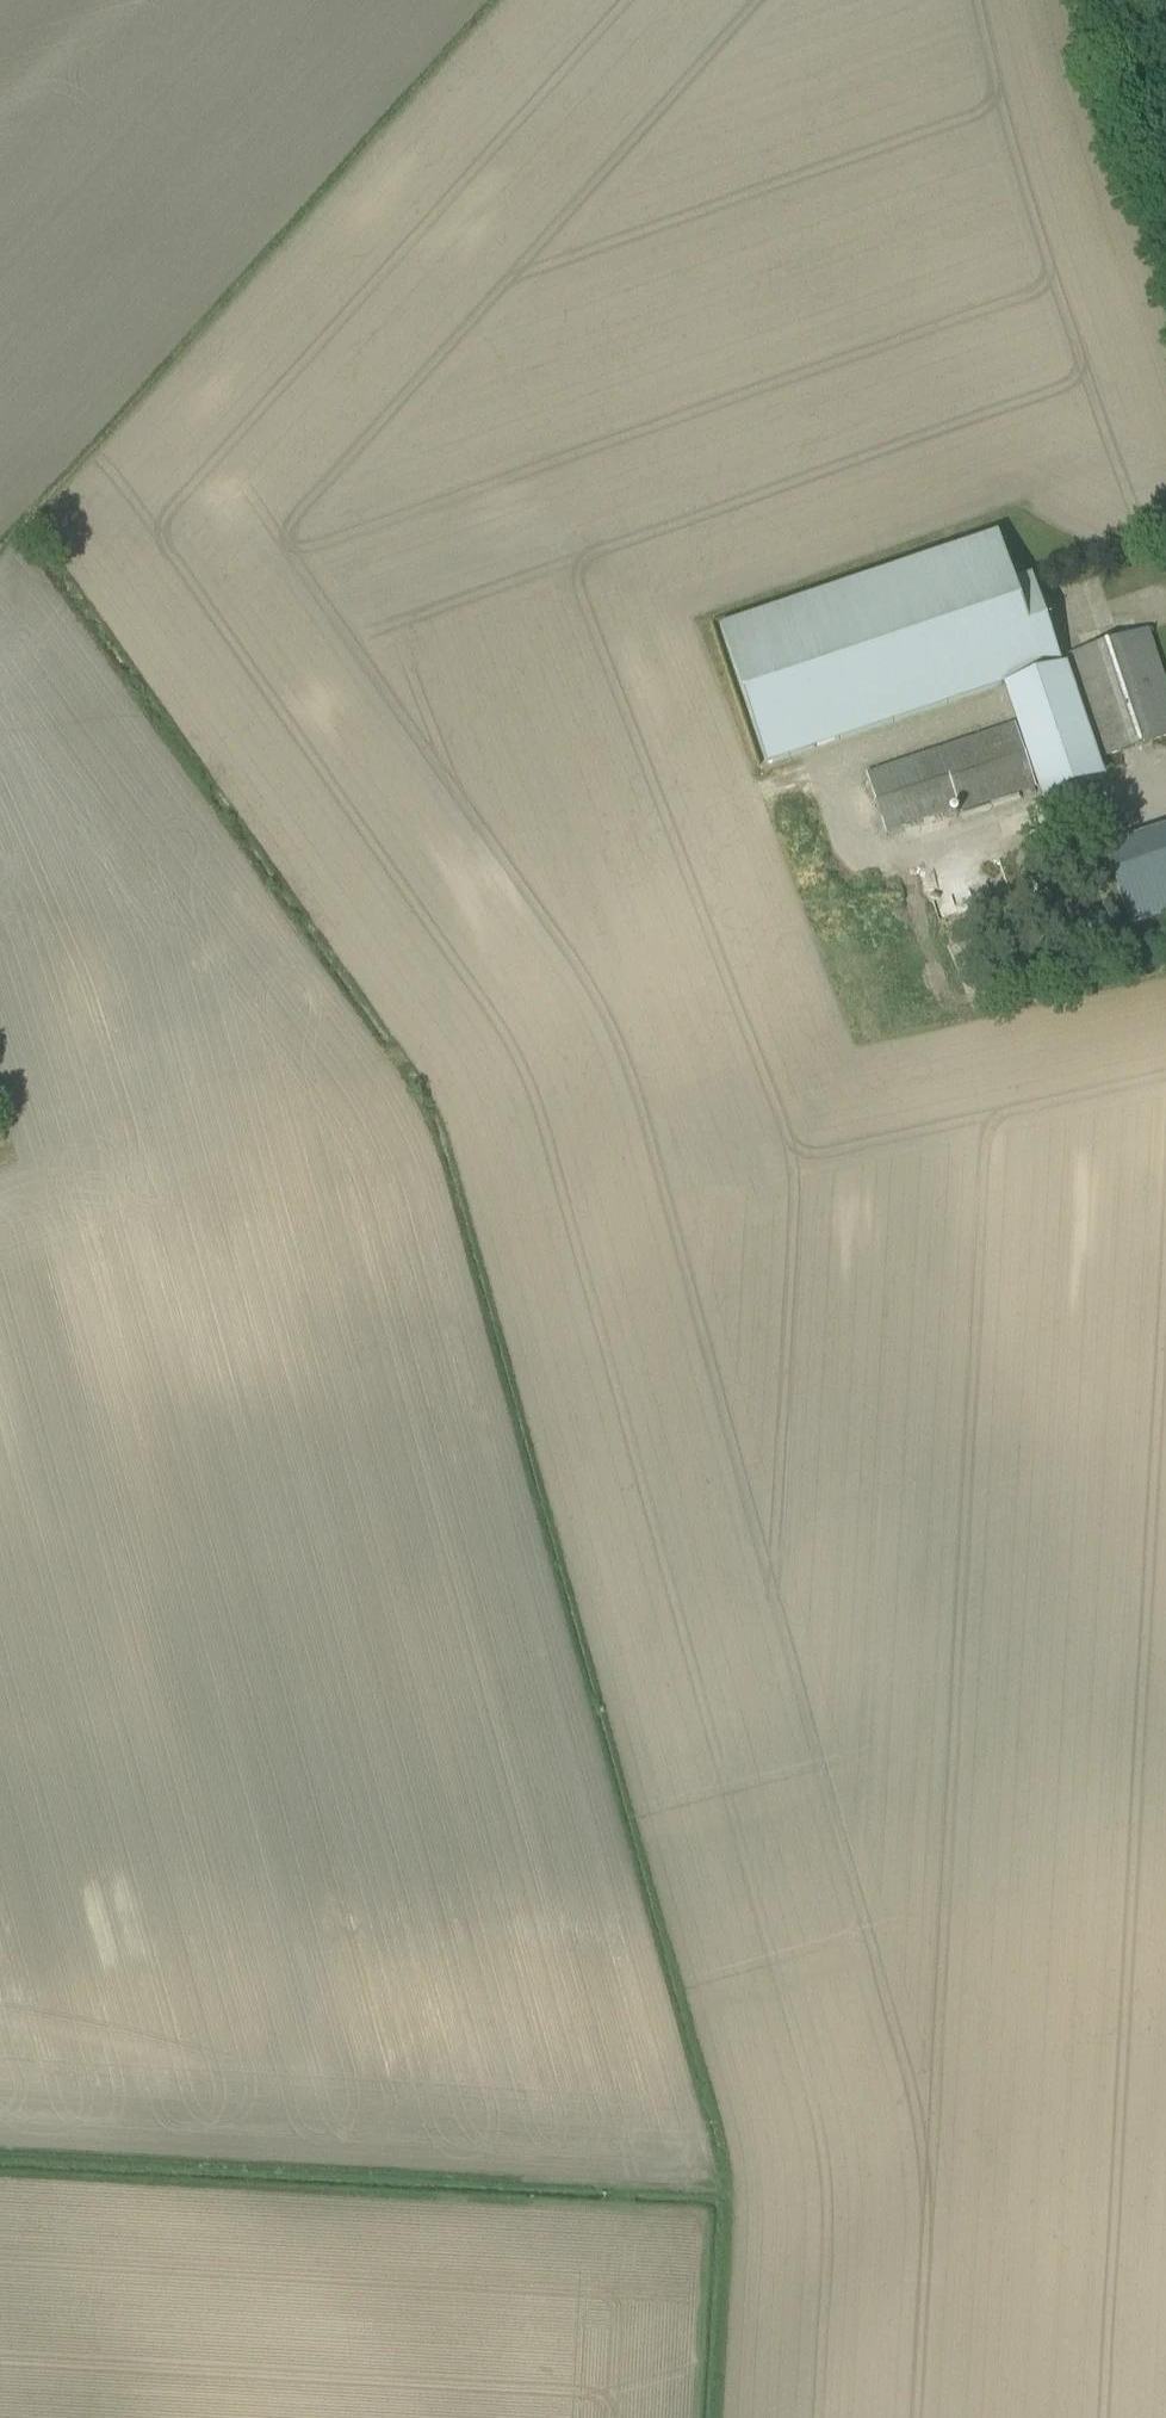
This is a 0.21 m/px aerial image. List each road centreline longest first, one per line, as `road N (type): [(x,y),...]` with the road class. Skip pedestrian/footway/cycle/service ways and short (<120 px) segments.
road 1 (unclassified): [(1165,222),(1108,0)]

